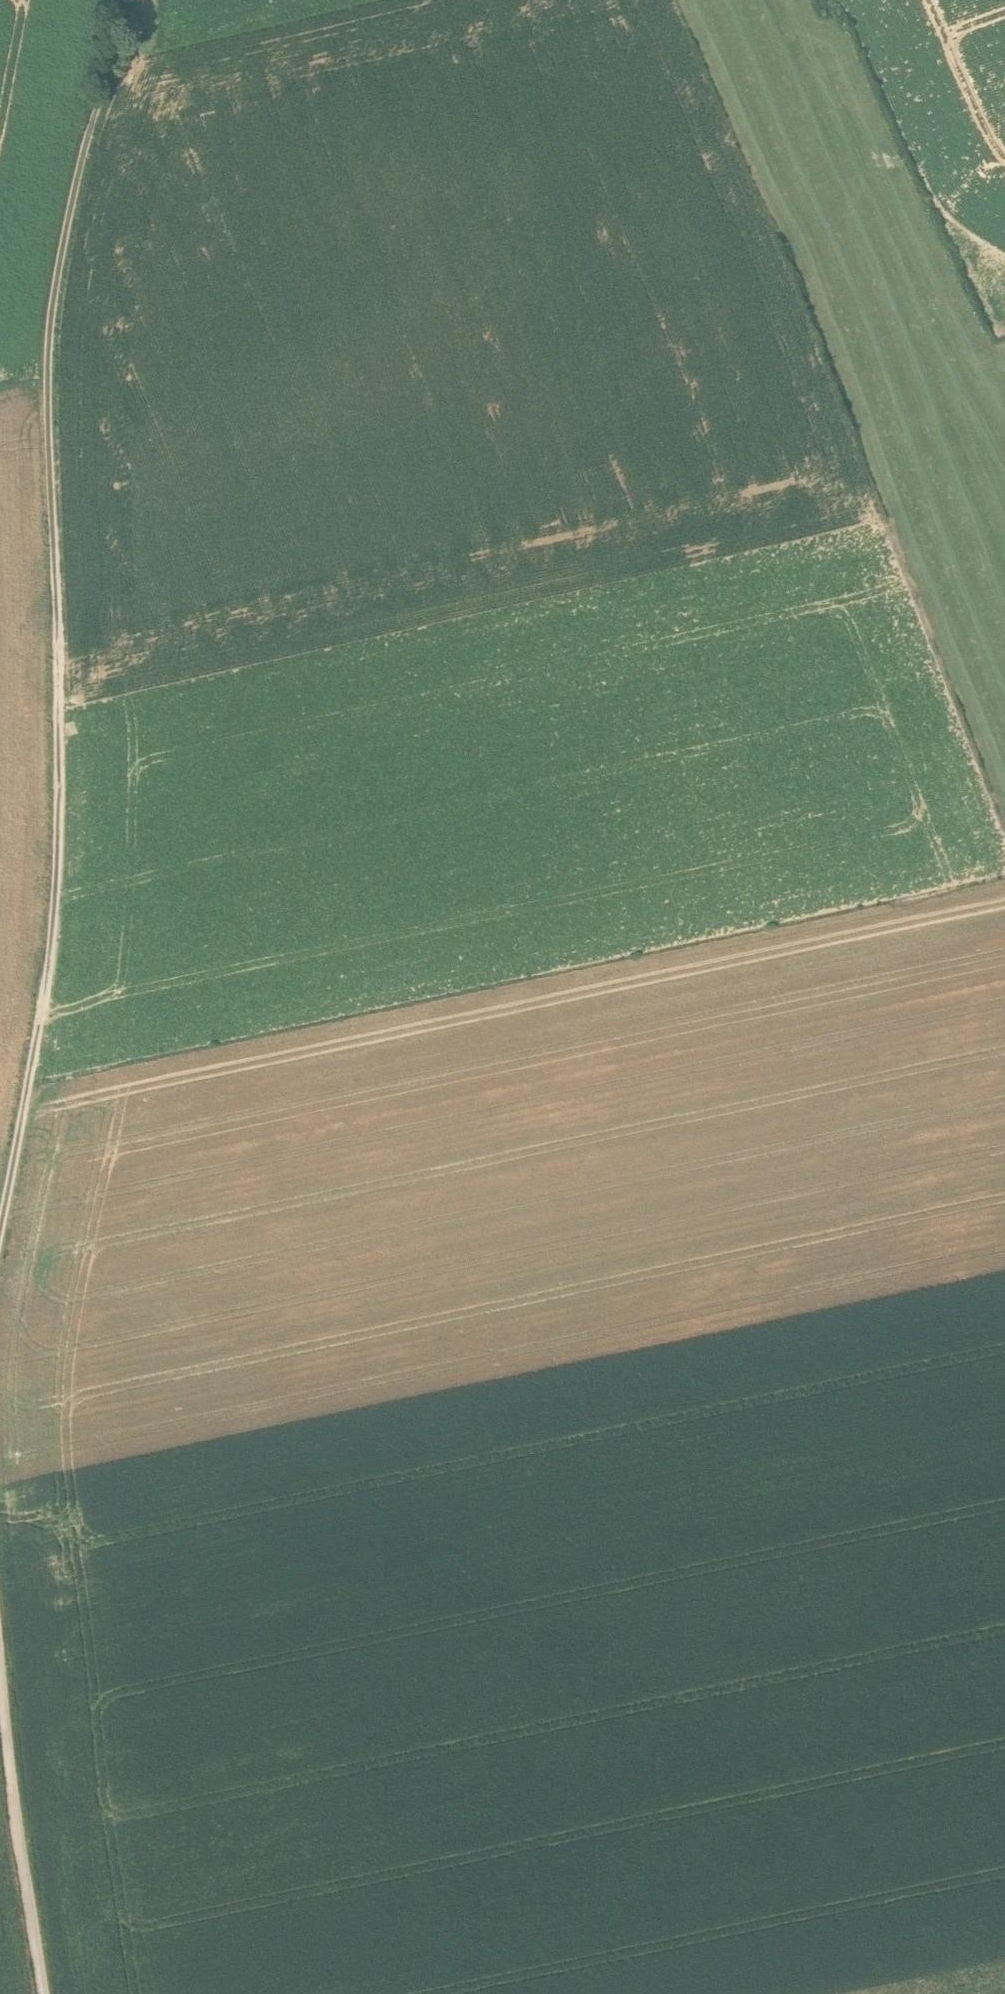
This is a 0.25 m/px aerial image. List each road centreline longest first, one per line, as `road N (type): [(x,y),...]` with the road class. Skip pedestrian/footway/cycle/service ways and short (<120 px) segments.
road 1 (track): [(120,0),(52,315),(56,895),(0,1237)]
road 2 (track): [(42,1993),(0,1682)]

